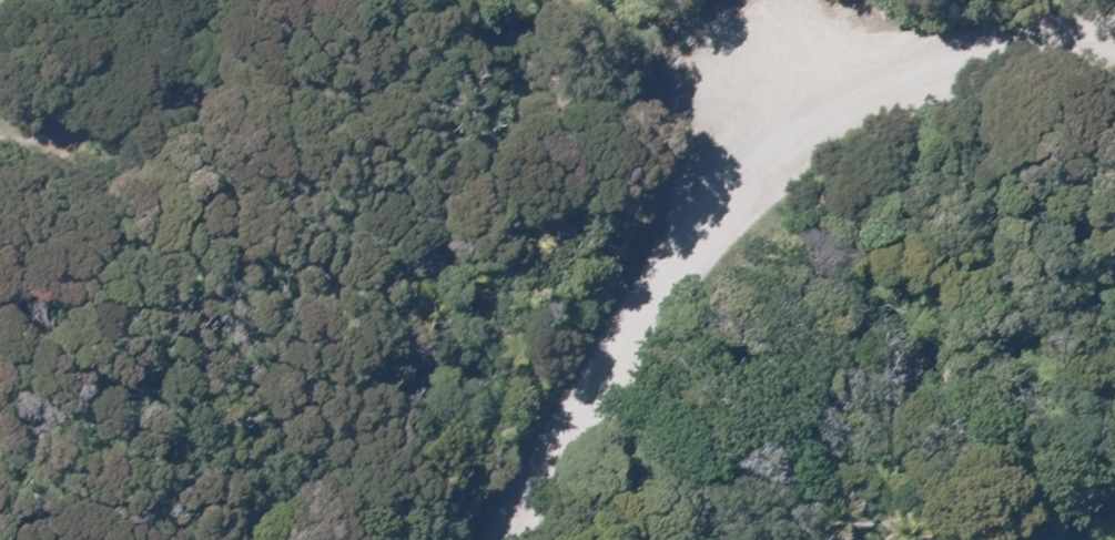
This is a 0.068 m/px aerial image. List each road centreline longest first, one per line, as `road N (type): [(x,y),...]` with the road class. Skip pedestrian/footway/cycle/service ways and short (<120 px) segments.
road 1 (unclassified): [(0,119),(96,113),(319,6),(549,6),(783,162)]
road 2 (unclassified): [(510,539),(627,318),(783,162)]
road 3 (unclassified): [(1114,38),(929,64),(783,162)]

